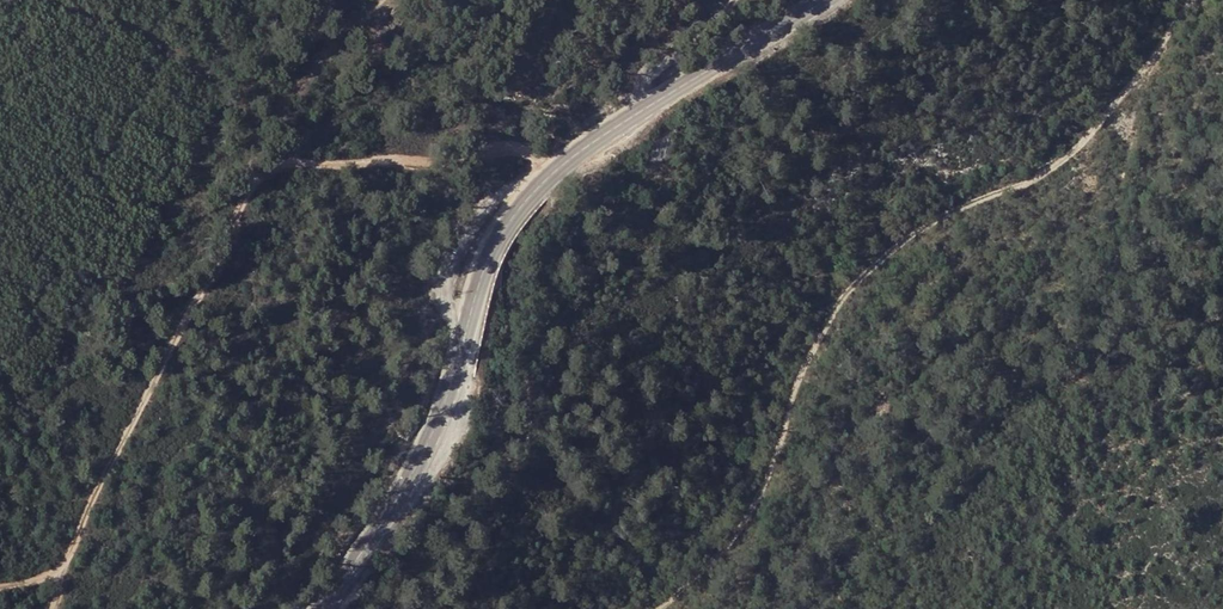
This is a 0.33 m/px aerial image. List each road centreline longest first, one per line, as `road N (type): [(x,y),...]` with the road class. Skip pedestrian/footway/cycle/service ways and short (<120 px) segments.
road 1 (track): [(62,608),(111,469),(271,175),(311,165),(428,168),(519,149),(537,156),(555,197),(509,275),(526,417),(515,470),(450,608)]
road 2 (track): [(1204,0),(1090,146),(1026,187),(932,226),(861,285),(810,368),(764,517),(664,608)]
road 3 (secondary): [(824,0),(582,149),(523,204),(484,270),(430,438),(319,608)]
road 4 (track): [(408,0),(351,38),(268,130),(258,192)]
road 5 (track): [(651,105),(643,81),(649,70),(695,45),(733,0)]

